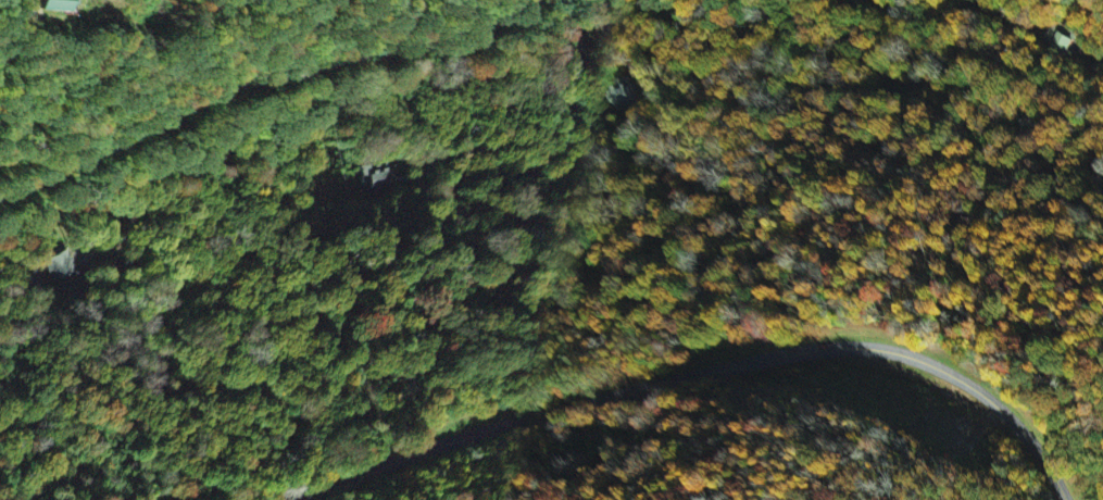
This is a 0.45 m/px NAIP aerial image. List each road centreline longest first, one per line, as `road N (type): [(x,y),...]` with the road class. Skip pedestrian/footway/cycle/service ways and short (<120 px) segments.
road 1 (secondary): [(1067,499),(1037,451),(965,383),(924,361),(854,347),(769,357),(538,417),(312,499)]
road 2 (residential): [(533,0),(448,42),(367,55),(215,101),(0,197)]

